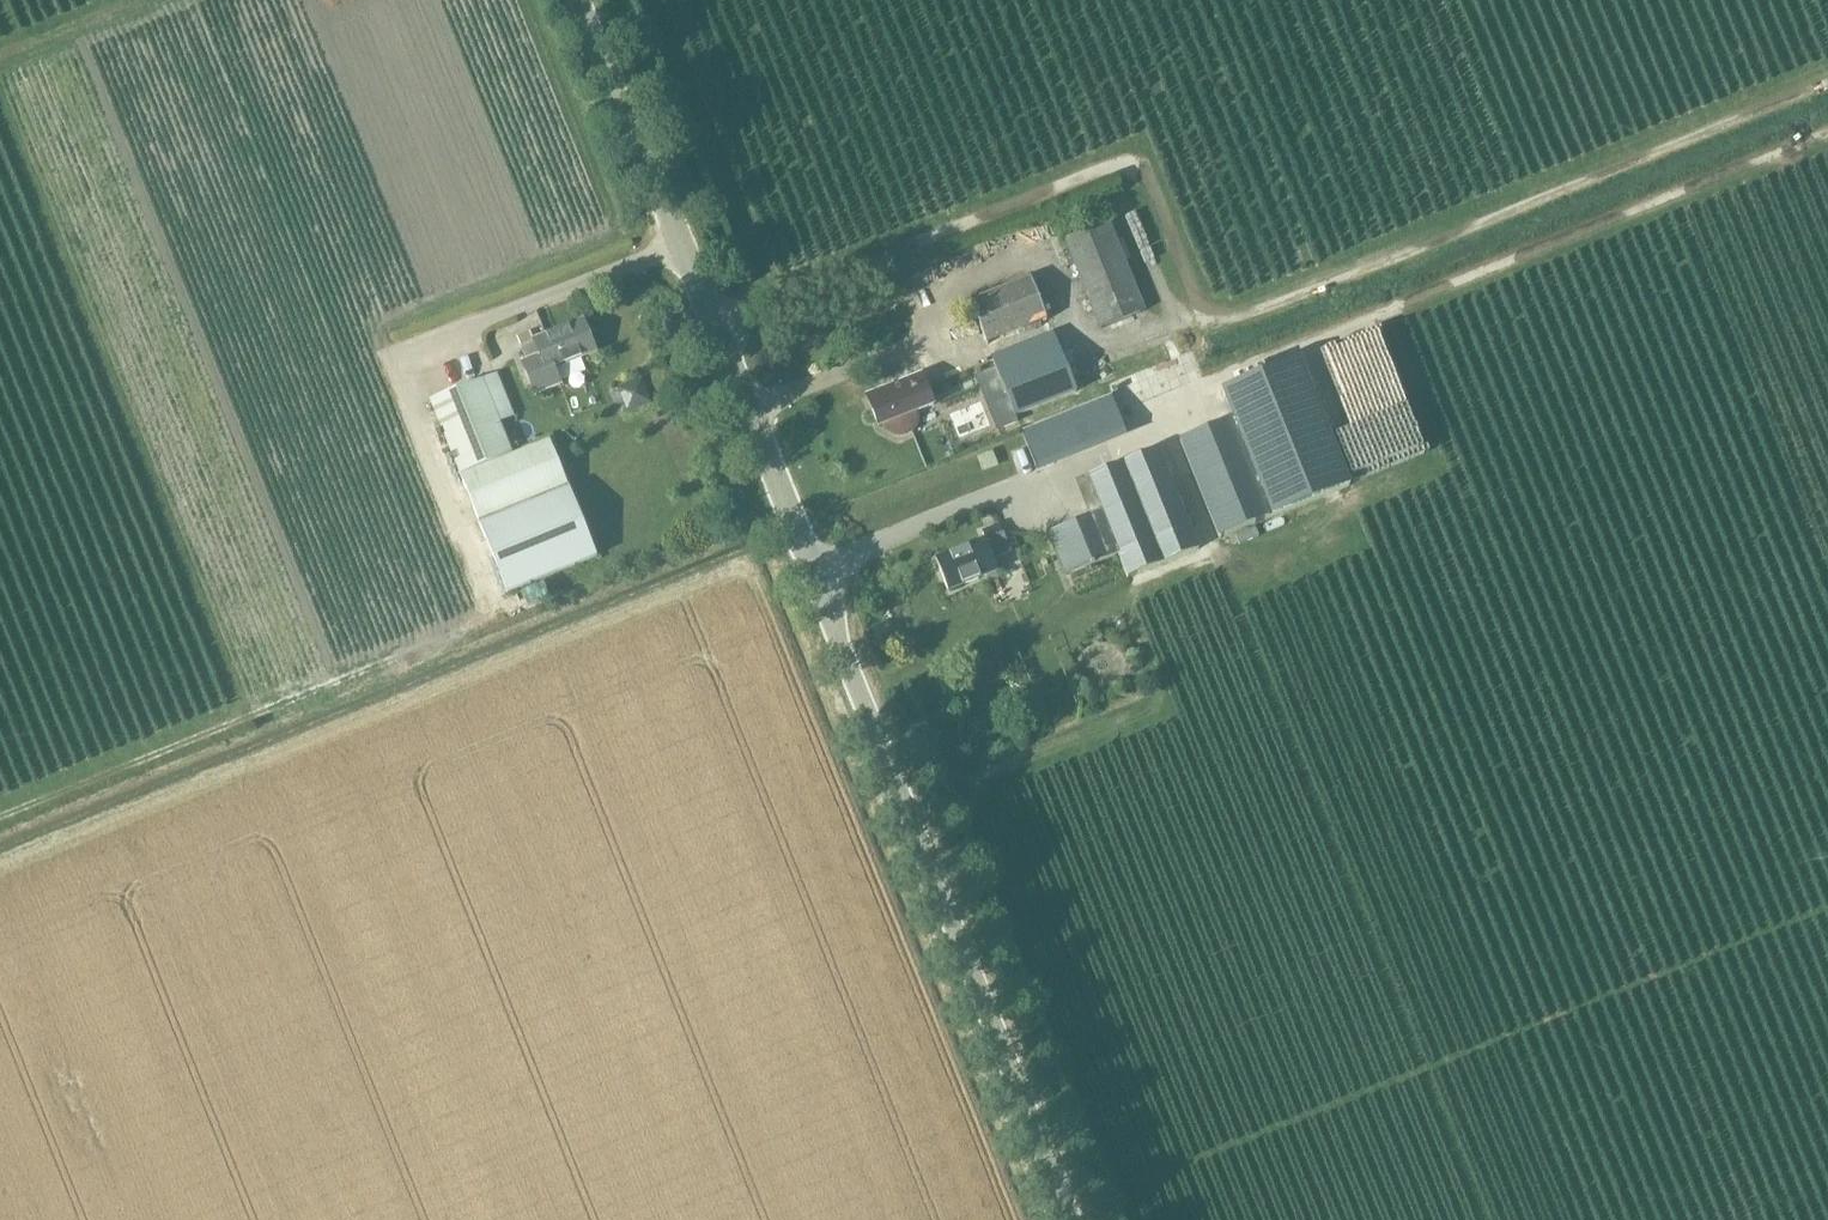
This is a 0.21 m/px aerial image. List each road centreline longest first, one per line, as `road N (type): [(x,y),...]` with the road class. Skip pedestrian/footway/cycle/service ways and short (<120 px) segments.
road 1 (unclassified): [(1073,1219),(579,0)]

